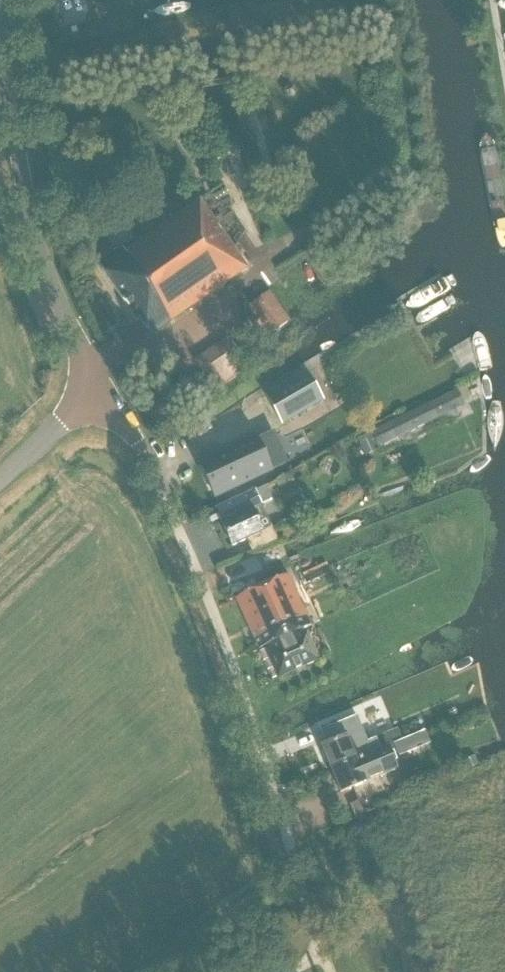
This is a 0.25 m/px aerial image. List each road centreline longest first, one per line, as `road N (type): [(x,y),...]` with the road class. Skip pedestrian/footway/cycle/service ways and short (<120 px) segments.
road 1 (unclassified): [(241,971),(274,947),(298,865),(217,626),(145,455),(101,382)]
road 2 (unclassified): [(101,382),(46,274),(0,32)]
road 3 (unclassified): [(0,480),(101,382)]

